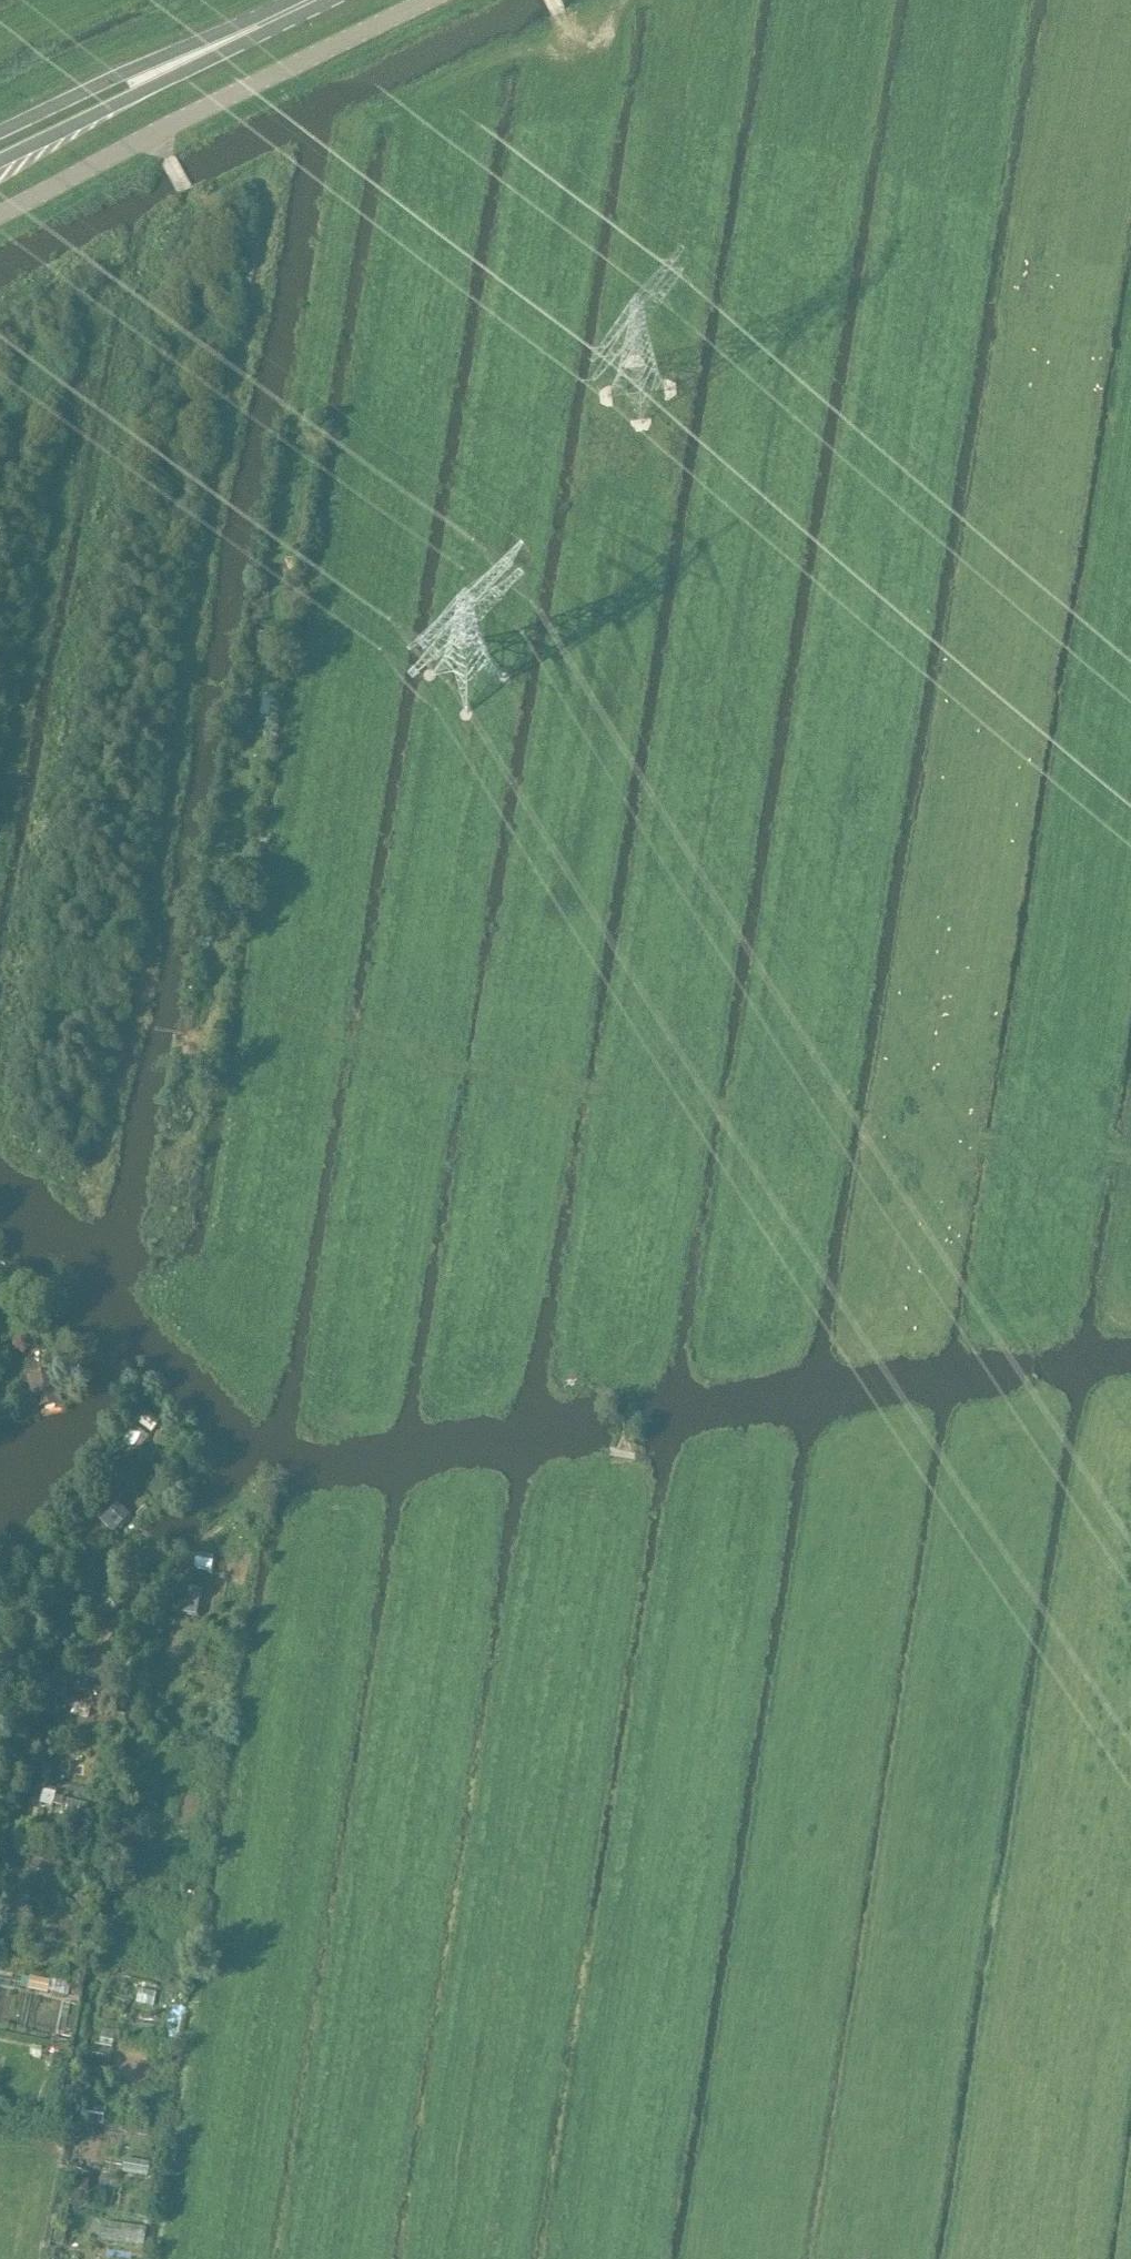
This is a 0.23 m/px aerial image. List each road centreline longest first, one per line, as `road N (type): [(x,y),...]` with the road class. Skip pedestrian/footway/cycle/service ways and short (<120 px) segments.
road 1 (unclassified): [(0,212),(424,0)]
road 2 (primary): [(0,159),(278,15)]
road 3 (primary): [(278,15),(0,131)]
road 4 (track): [(892,1141),(1130,1153)]
road 5 (track): [(554,0),(529,232)]

